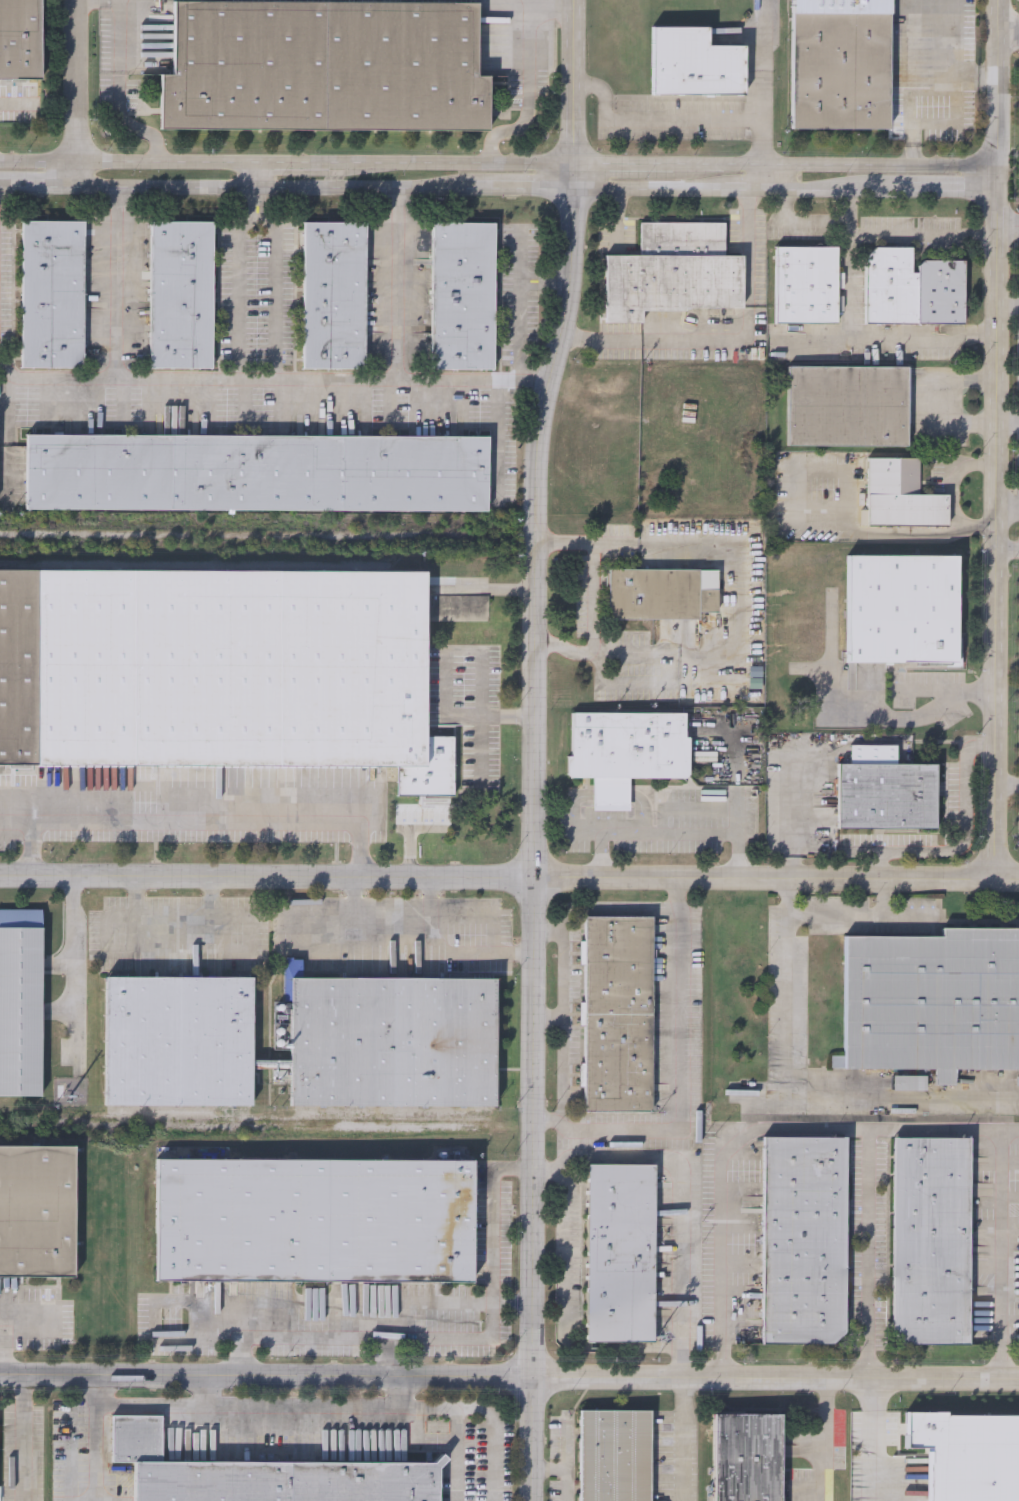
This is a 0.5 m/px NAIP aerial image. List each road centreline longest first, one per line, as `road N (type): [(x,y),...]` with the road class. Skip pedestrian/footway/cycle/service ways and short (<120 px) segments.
road 1 (tertiary): [(531,1500),(537,469),(572,298),(574,187)]
road 2 (tertiary): [(0,1375),(1018,1378)]
road 3 (tertiary): [(0,875),(995,882)]
road 4 (tertiary): [(1000,0),(995,882)]
road 5 (tertiary): [(78,187),(472,187)]
road 6 (tertiary): [(999,178),(964,165),(674,165)]
road 7 (tertiary): [(255,164),(0,163)]
road 8 (tertiary): [(574,164),(331,164)]
road 9 (tertiary): [(78,187),(77,0)]
road 10 (tertiary): [(574,164),(572,0)]
road 11 (tertiary): [(574,187),(725,189)]
road 12 (tertiary): [(754,189),(895,189)]

